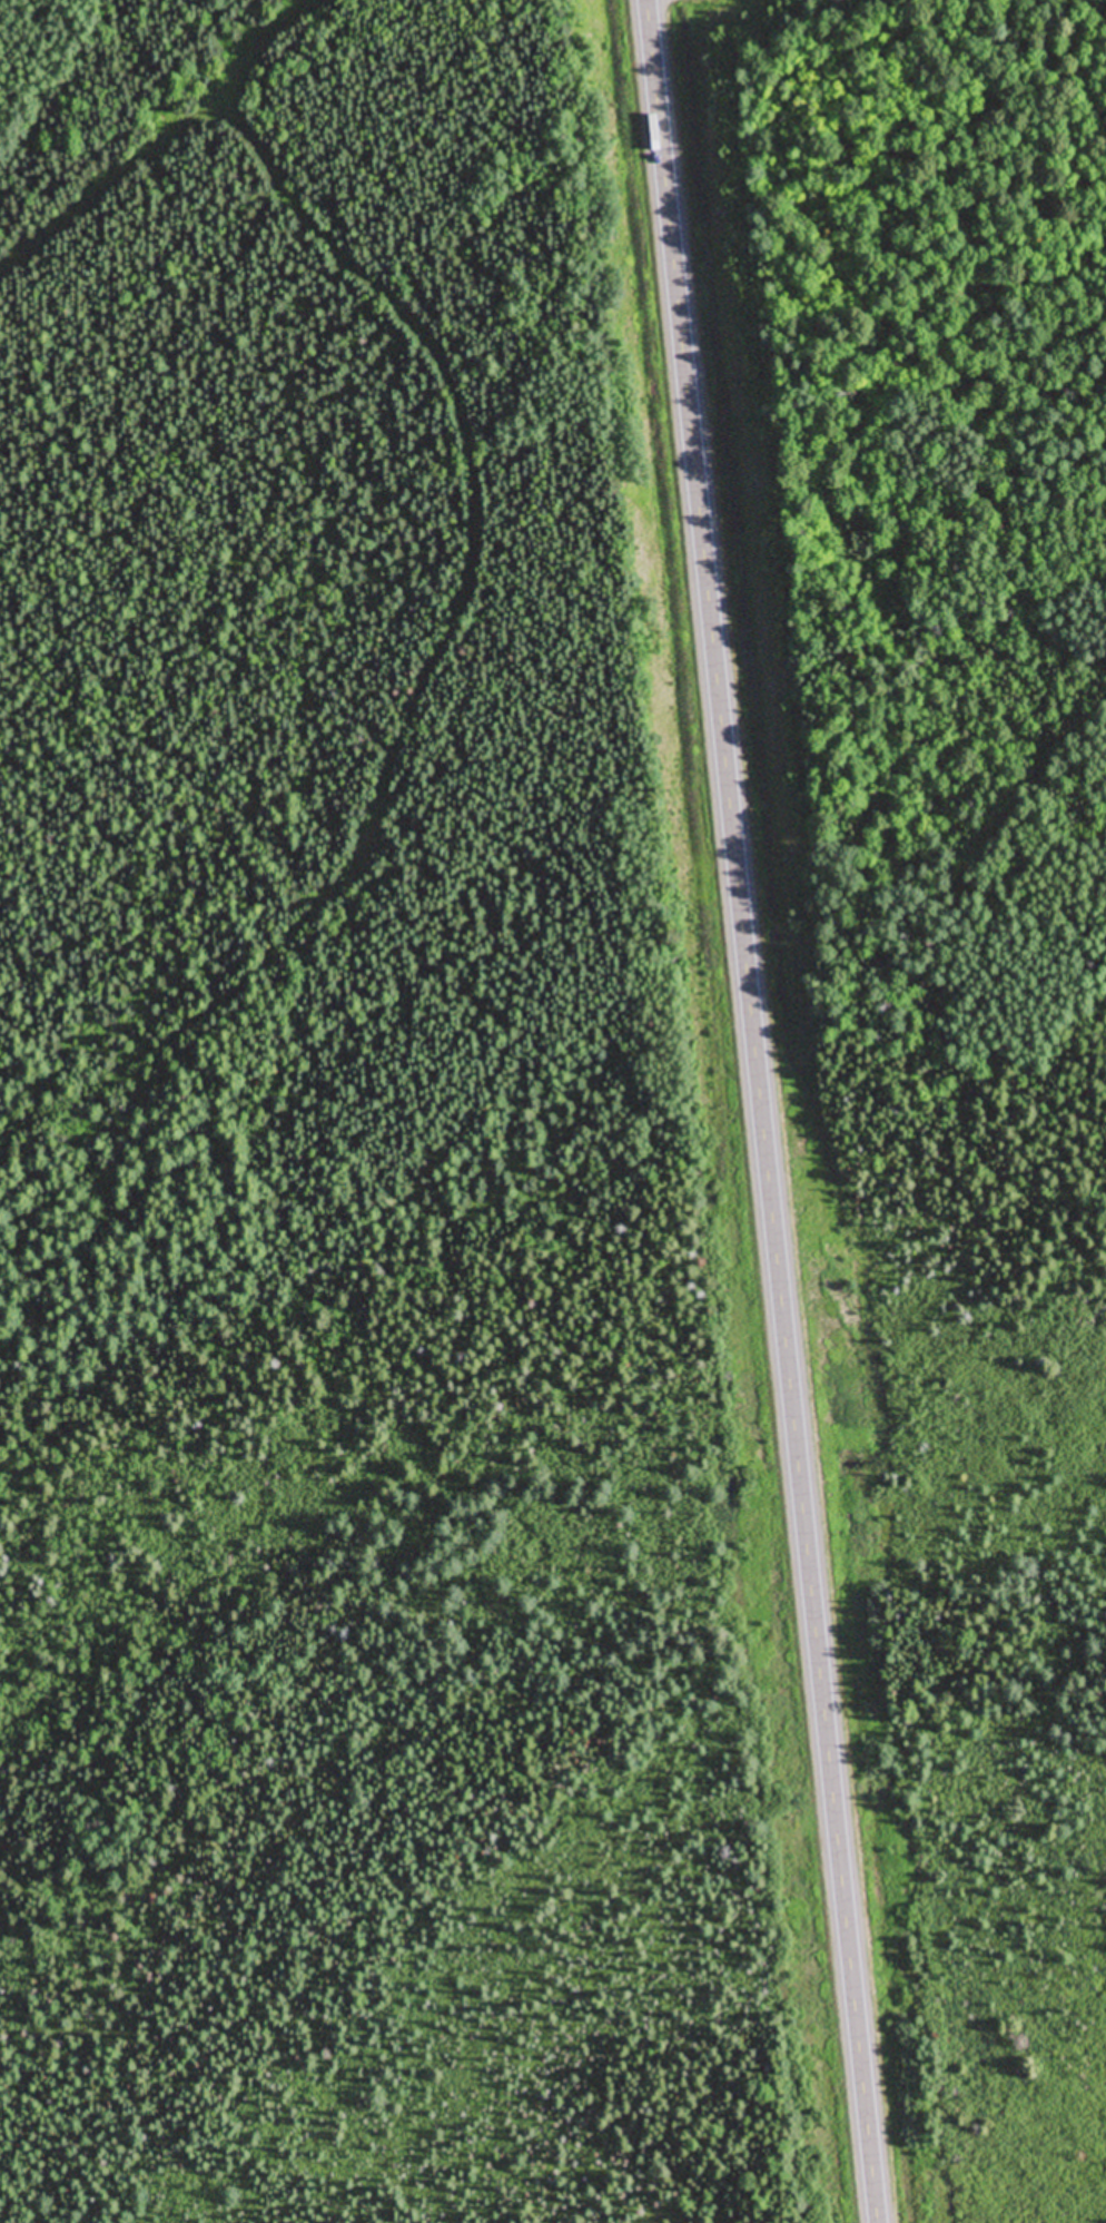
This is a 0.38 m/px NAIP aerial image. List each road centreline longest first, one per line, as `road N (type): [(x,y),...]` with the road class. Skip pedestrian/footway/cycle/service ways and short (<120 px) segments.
road 1 (primary): [(878,2222),(646,0)]

